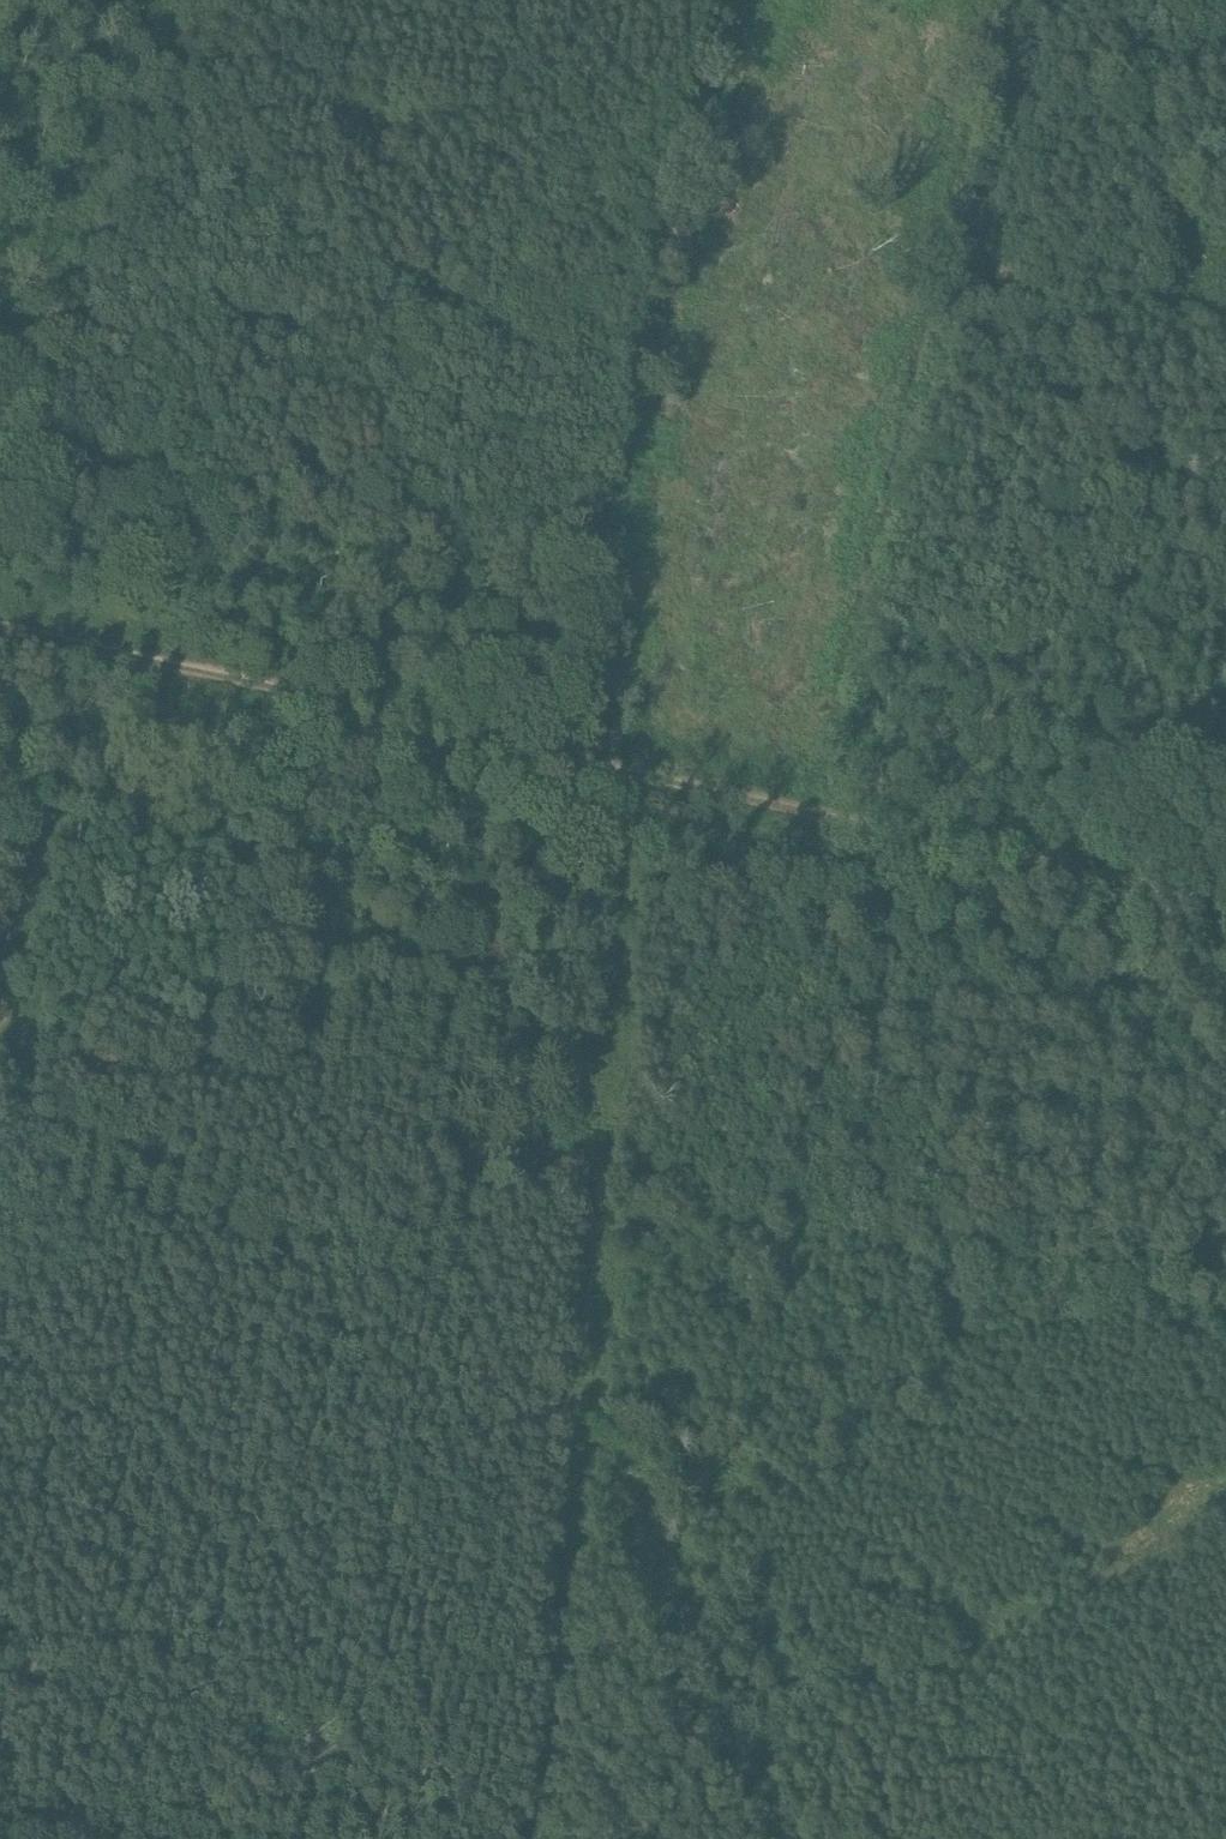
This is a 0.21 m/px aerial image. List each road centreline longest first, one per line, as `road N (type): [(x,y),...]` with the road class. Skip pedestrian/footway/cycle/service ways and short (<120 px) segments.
road 1 (track): [(0,635),(1225,908)]

